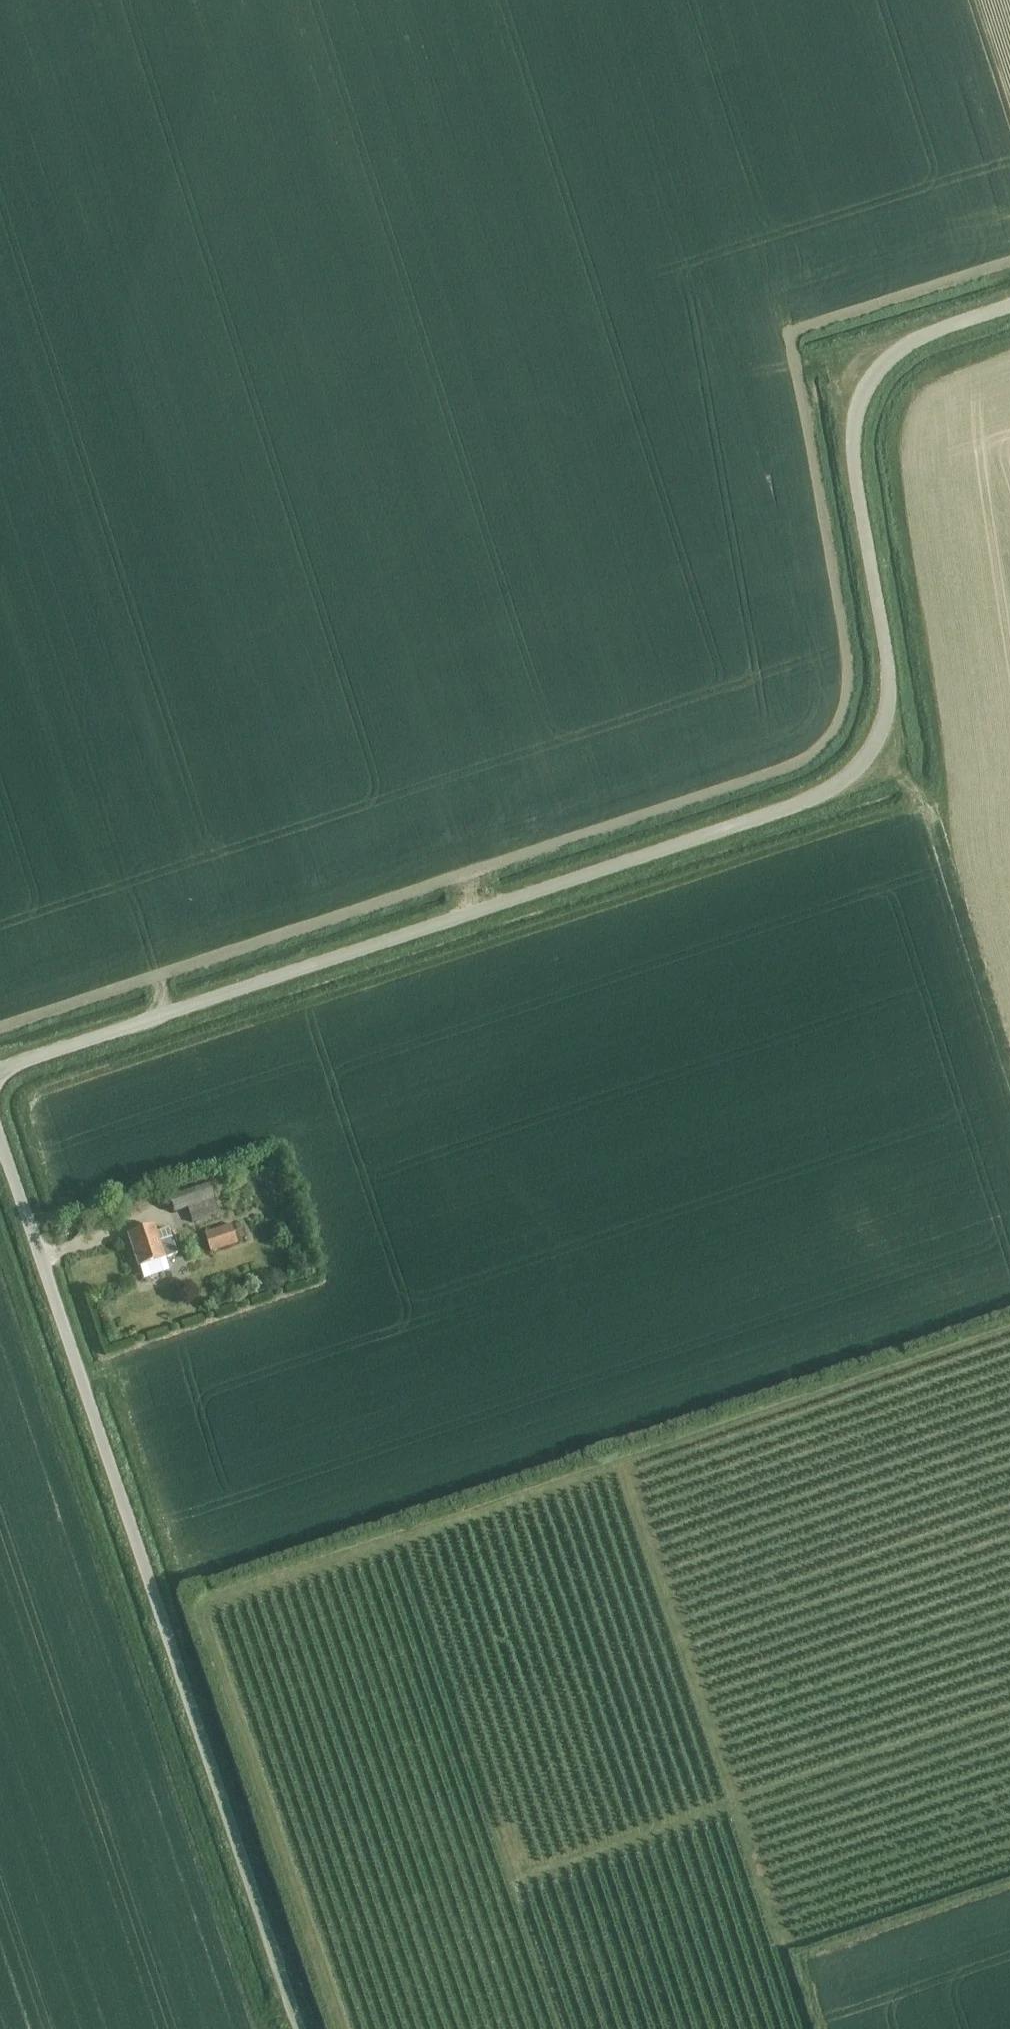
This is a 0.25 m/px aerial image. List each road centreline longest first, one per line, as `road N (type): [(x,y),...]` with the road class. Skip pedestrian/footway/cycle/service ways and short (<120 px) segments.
road 1 (unclassified): [(0,1071),(211,992),(820,797),(882,736),(891,705),(853,415),(857,382),(927,324),(1009,296)]
road 2 (unclassified): [(305,2028),(0,1140)]

